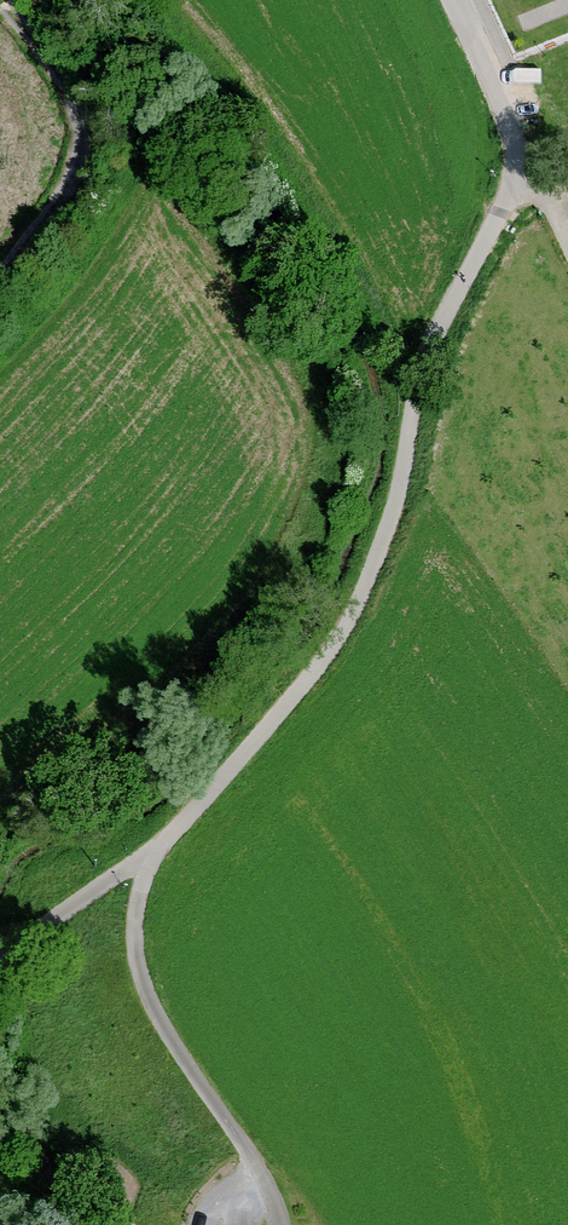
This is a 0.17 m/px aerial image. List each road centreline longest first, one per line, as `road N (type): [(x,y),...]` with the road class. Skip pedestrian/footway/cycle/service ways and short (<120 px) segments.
road 1 (track): [(149,849),(209,800),(359,599),(446,311),(520,167),(503,94)]
road 2 (track): [(149,849),(134,956),(148,1008),(252,1168),(275,1224)]
road 3 (track): [(0,273),(54,208),(79,153),(74,113),(48,62),(0,2)]
road 4 (track): [(0,941),(149,849)]

